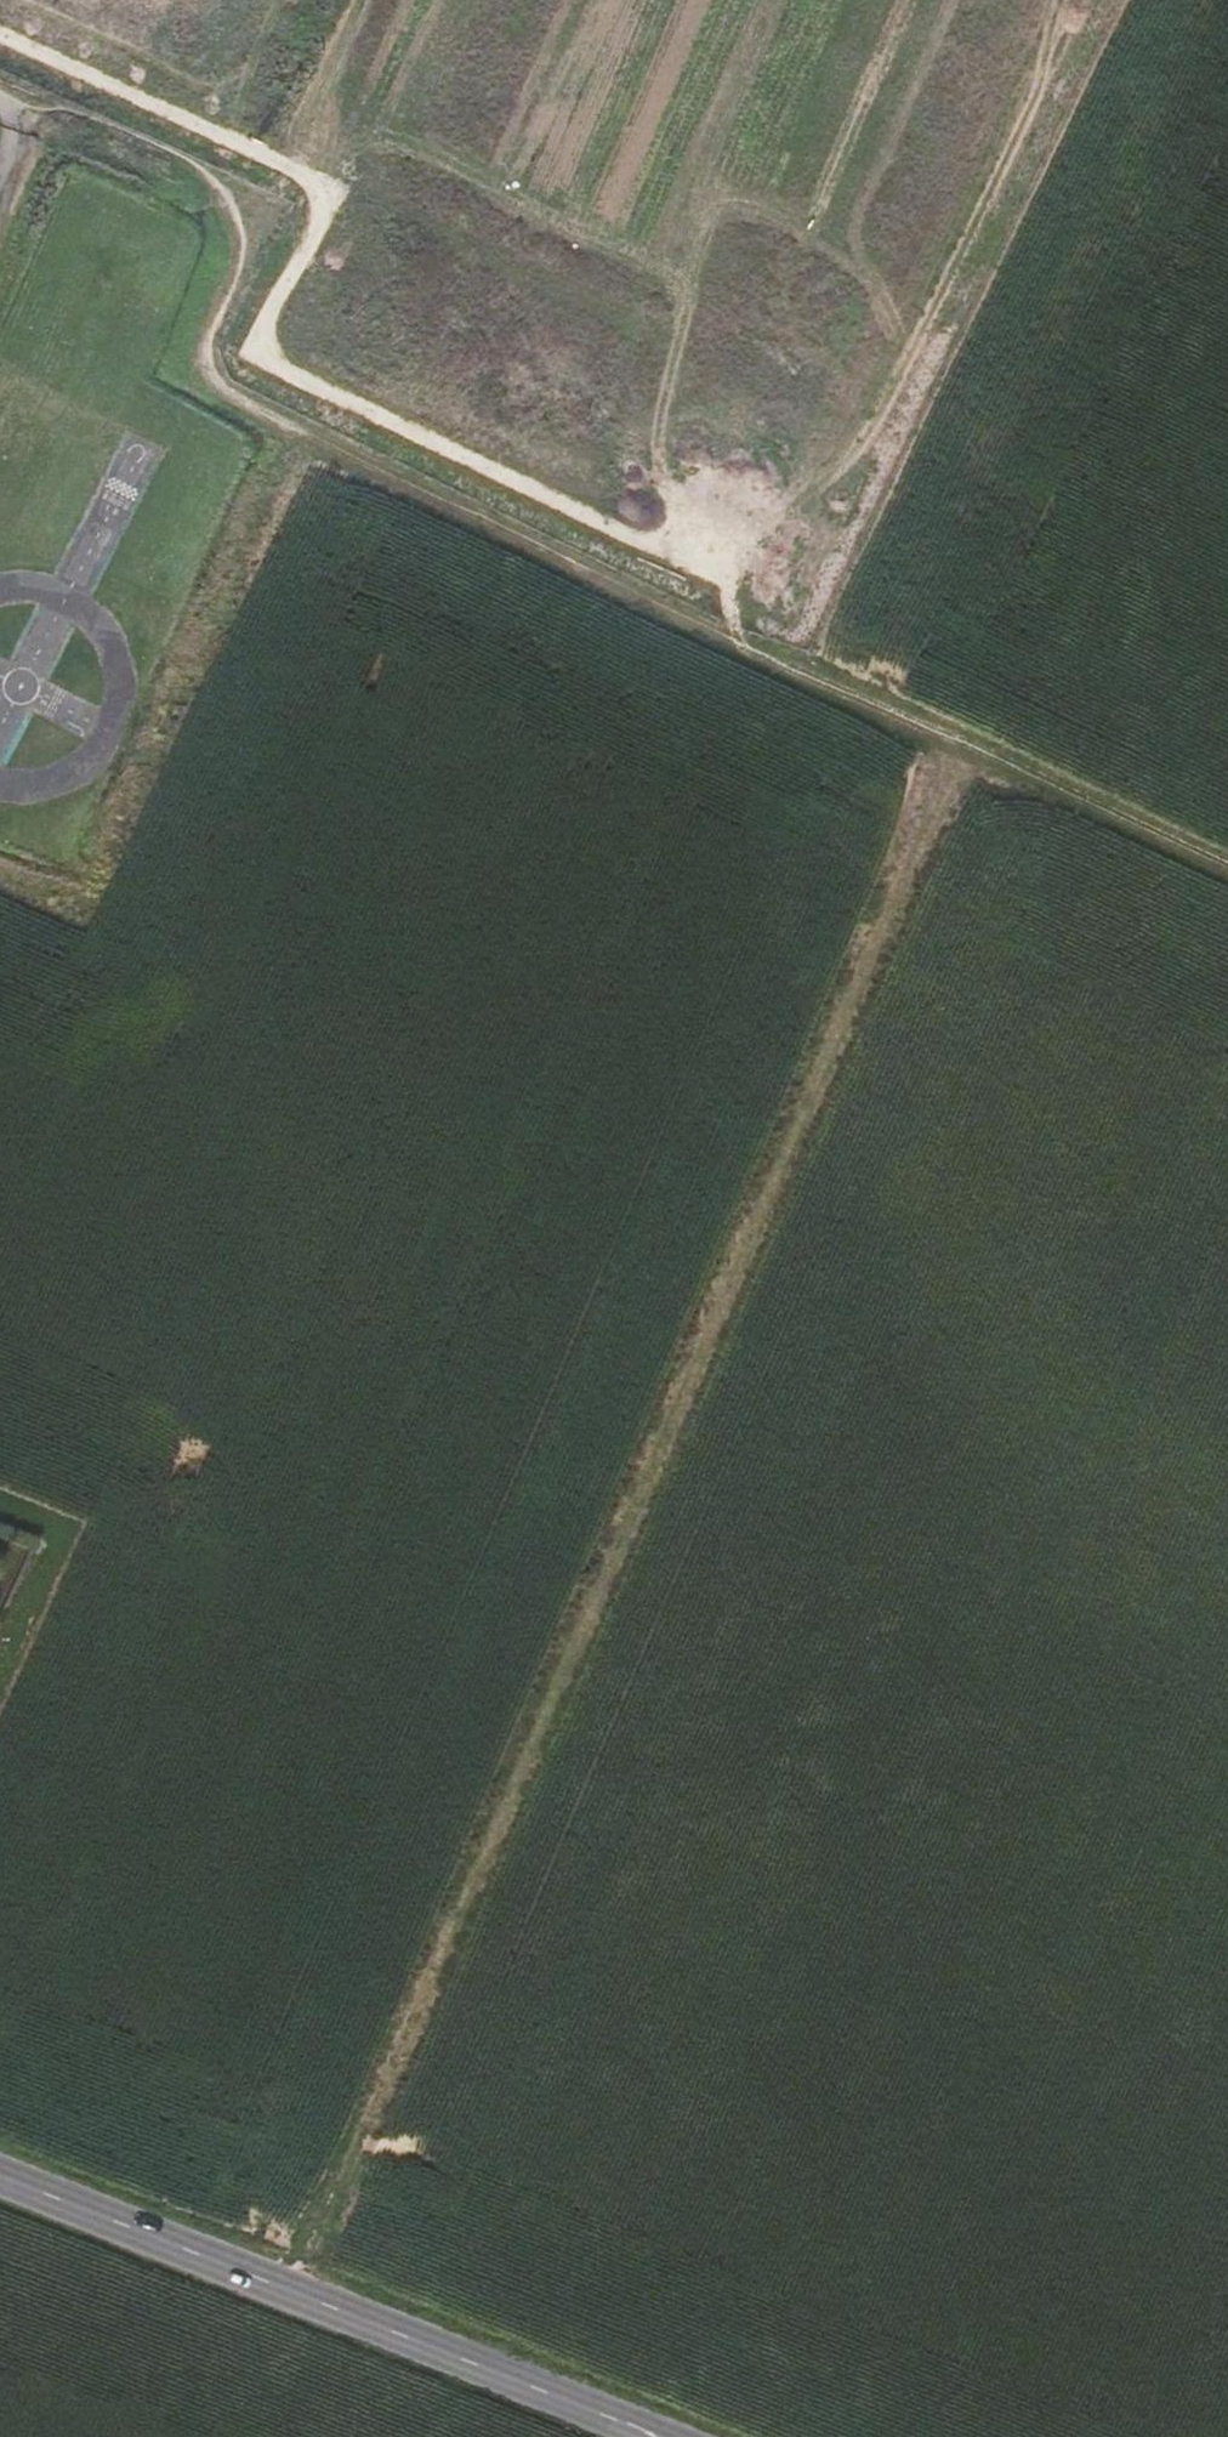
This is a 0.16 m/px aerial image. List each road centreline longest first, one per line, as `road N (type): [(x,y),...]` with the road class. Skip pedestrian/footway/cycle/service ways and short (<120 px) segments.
road 1 (track): [(1227,875),(256,405)]
road 2 (tertiary): [(659,2436),(0,2175)]

